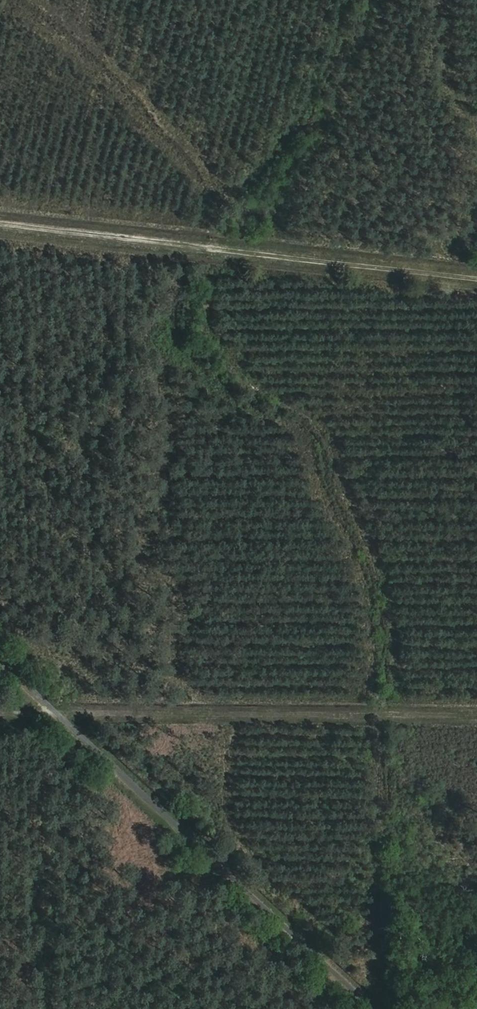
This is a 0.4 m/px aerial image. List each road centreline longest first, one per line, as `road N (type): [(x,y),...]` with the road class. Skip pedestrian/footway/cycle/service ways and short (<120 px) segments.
road 1 (track): [(0,226),(476,279)]
road 2 (track): [(0,712),(476,716)]

